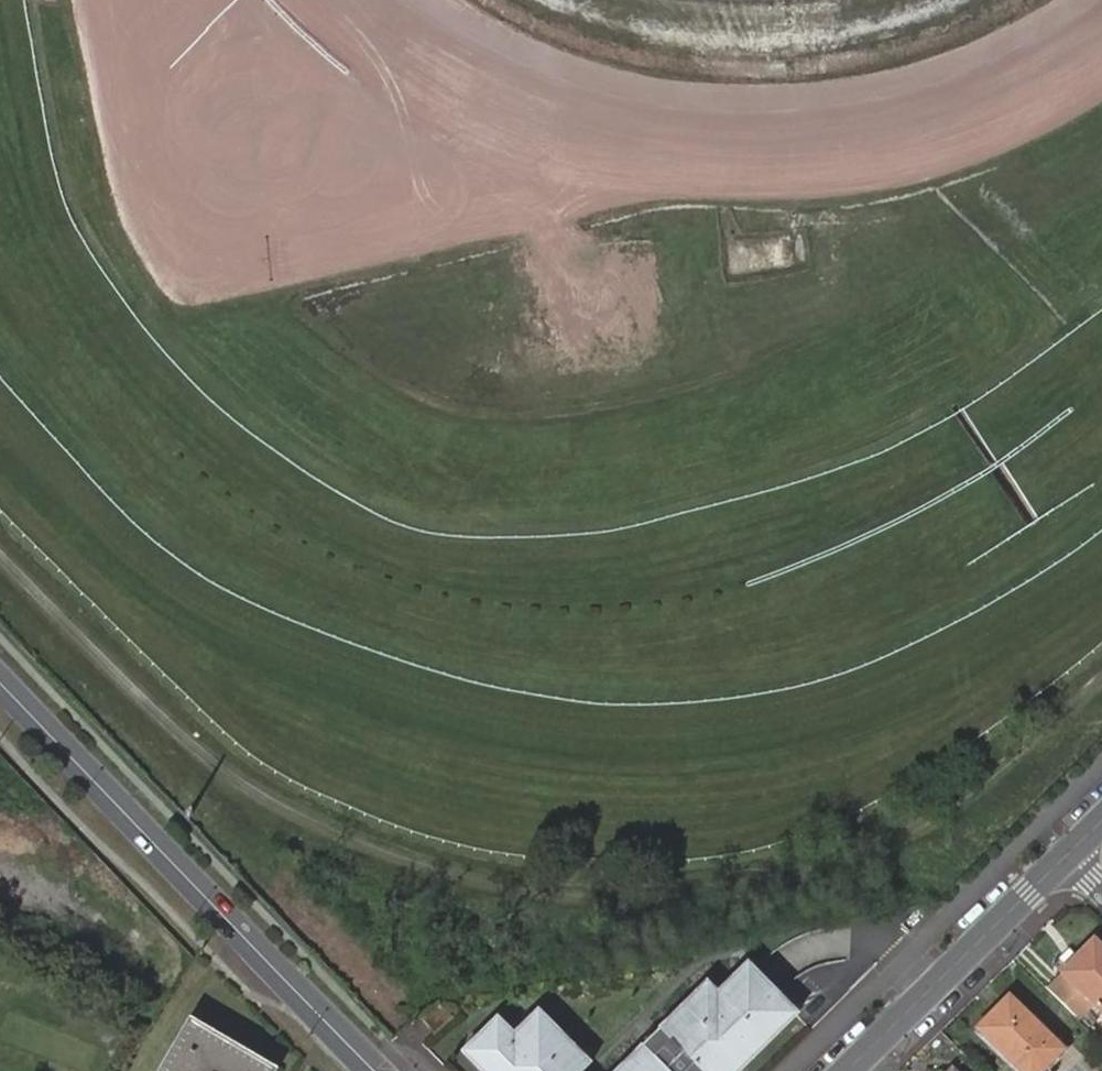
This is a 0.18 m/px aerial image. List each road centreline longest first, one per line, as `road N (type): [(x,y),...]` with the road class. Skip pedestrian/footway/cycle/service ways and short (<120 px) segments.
road 1 (tertiary): [(0,682),(373,1070)]
road 2 (tertiary): [(846,1070),(1065,857)]

